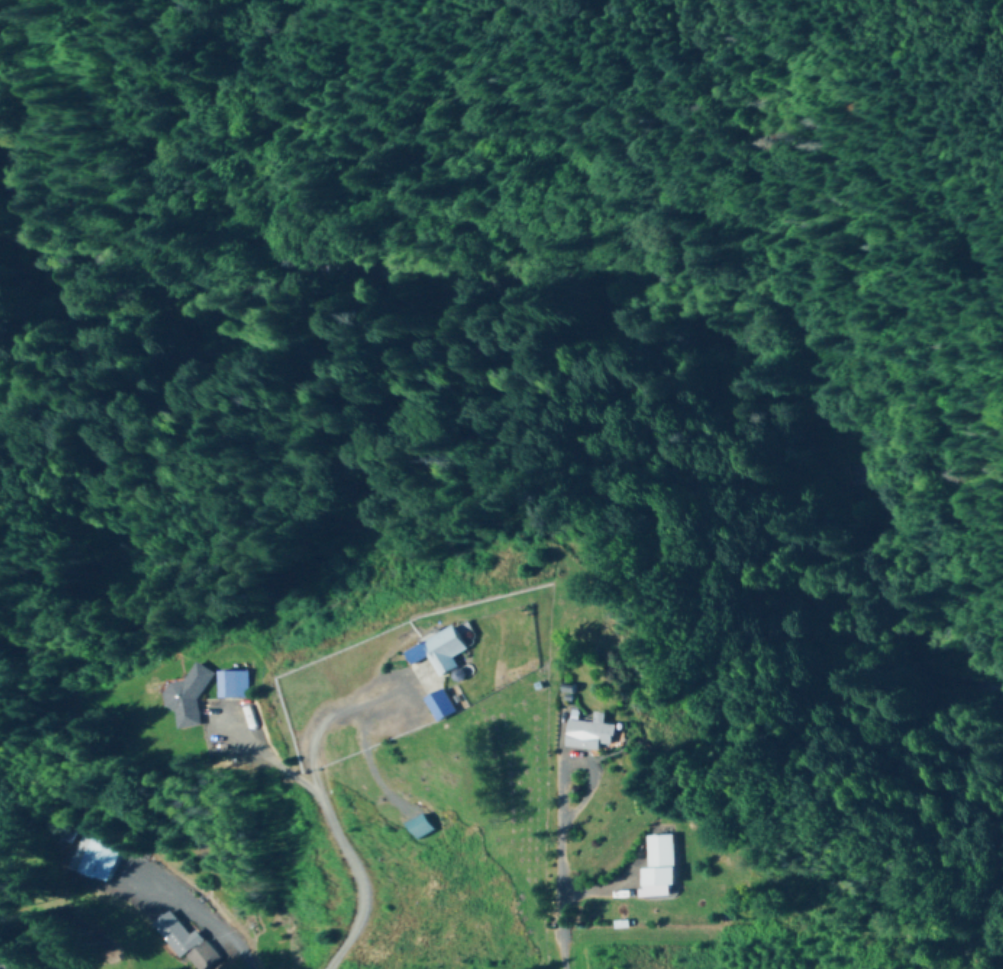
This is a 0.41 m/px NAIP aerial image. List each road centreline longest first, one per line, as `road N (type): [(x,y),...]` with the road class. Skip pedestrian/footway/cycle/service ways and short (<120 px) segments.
road 1 (residential): [(325,968),(351,902),(341,853),(304,765)]
road 2 (residential): [(567,968),(541,767)]

